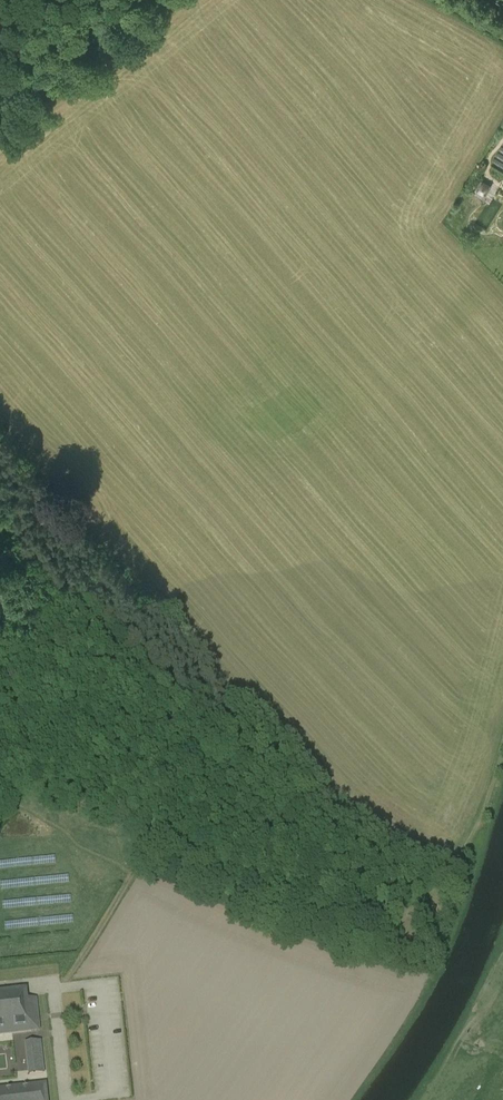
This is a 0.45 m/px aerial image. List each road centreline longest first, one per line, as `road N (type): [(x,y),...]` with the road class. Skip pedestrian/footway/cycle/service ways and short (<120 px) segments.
road 1 (track): [(502,748),(486,808),(458,855),(411,905),(374,914),(298,845),(0,523)]
road 2 (track): [(298,845),(215,856),(147,853),(59,987)]

